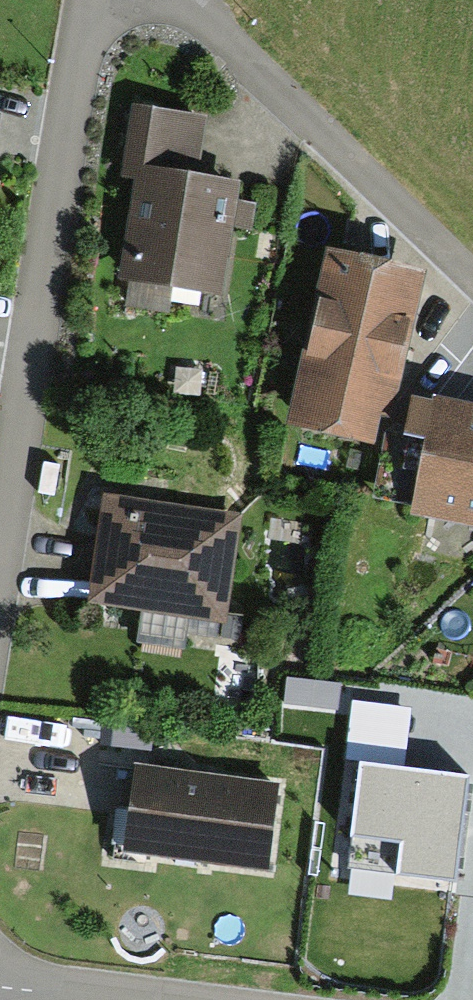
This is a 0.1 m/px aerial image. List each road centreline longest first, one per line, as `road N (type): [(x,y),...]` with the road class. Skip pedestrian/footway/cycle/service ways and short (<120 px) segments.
road 1 (residential): [(85,0),(0,542)]
road 2 (residential): [(174,0),(206,16),(472,278)]

